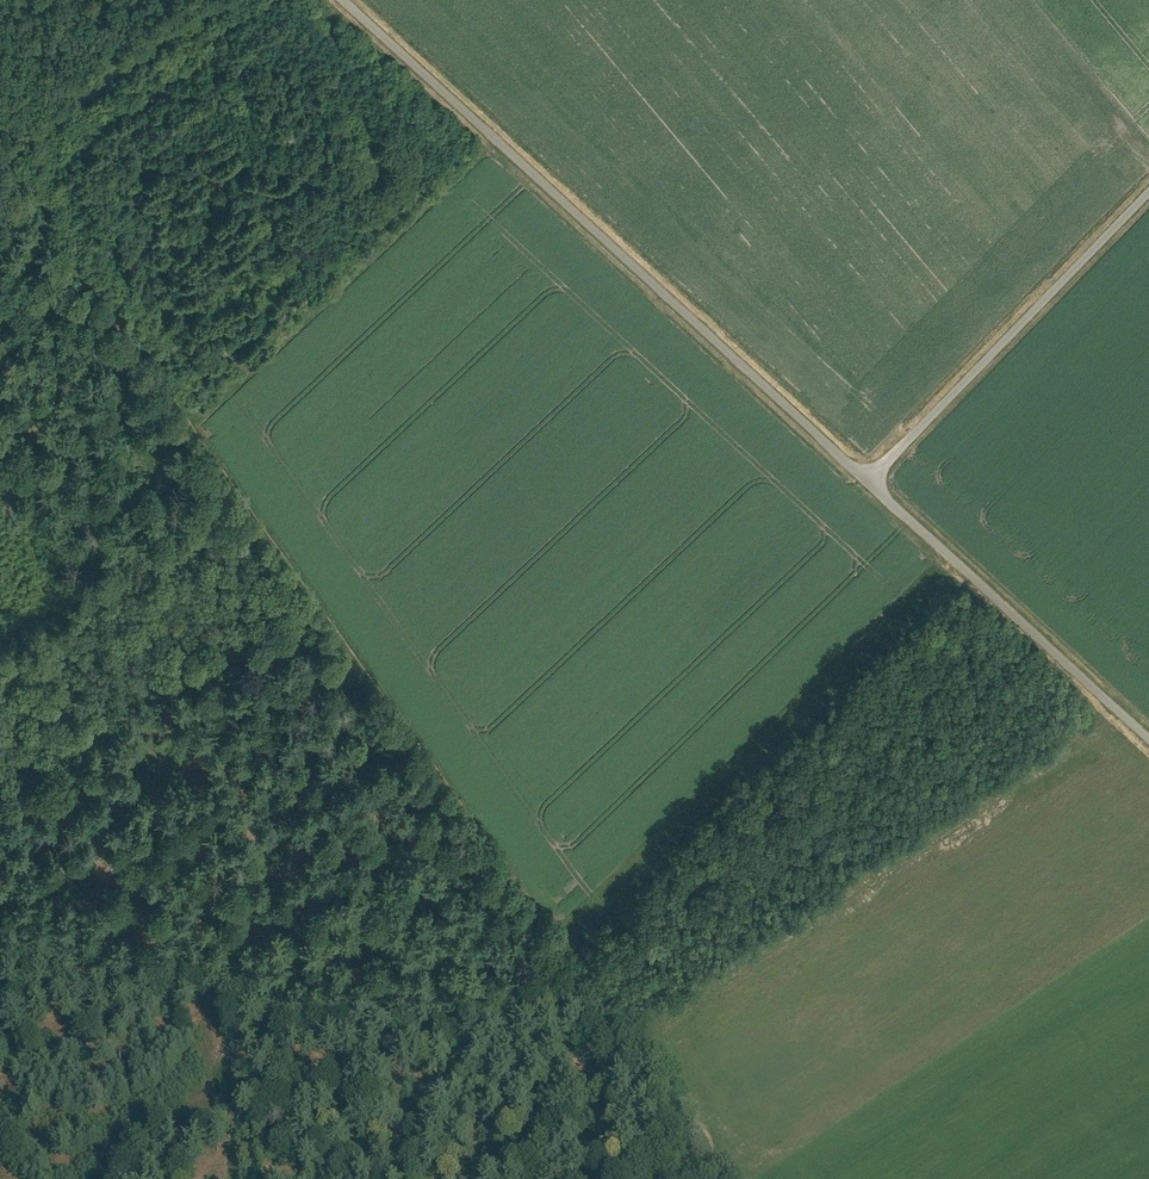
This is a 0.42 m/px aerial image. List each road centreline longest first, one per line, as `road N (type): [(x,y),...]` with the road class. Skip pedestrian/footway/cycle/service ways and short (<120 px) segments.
road 1 (track): [(686,1178),(721,1163),(2,160)]
road 2 (unclassified): [(868,481),(344,0)]
road 3 (track): [(0,690),(106,716),(142,747),(157,795),(134,895),(145,948),(178,981),(300,1043),(339,1100),(345,1178)]
road 4 (unclassified): [(1148,192),(868,481)]
road 5 (unclassified): [(1148,739),(868,481)]
road 6 (track): [(221,0),(2,160)]

